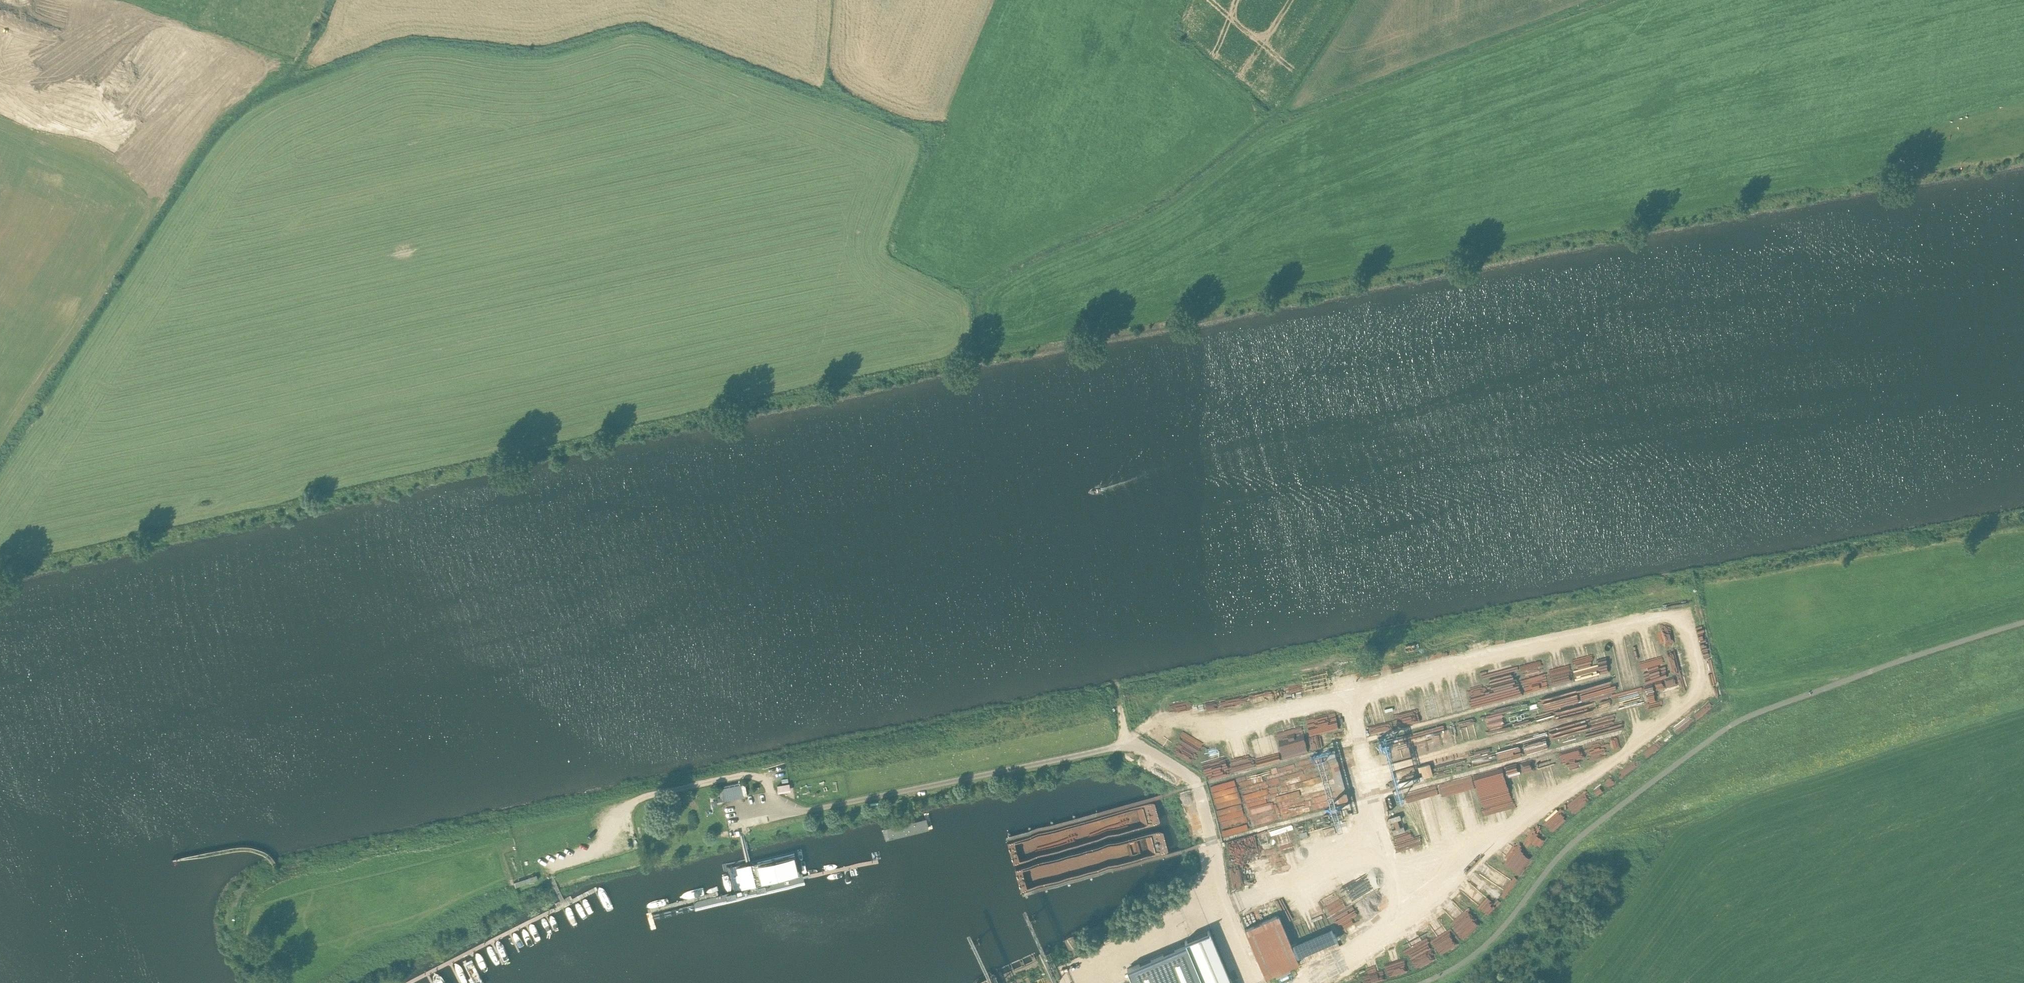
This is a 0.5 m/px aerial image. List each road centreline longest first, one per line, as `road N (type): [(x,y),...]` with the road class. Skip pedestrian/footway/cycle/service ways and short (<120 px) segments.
road 1 (track): [(542,858),(555,864),(595,848),(625,801),(746,774),(769,792)]

